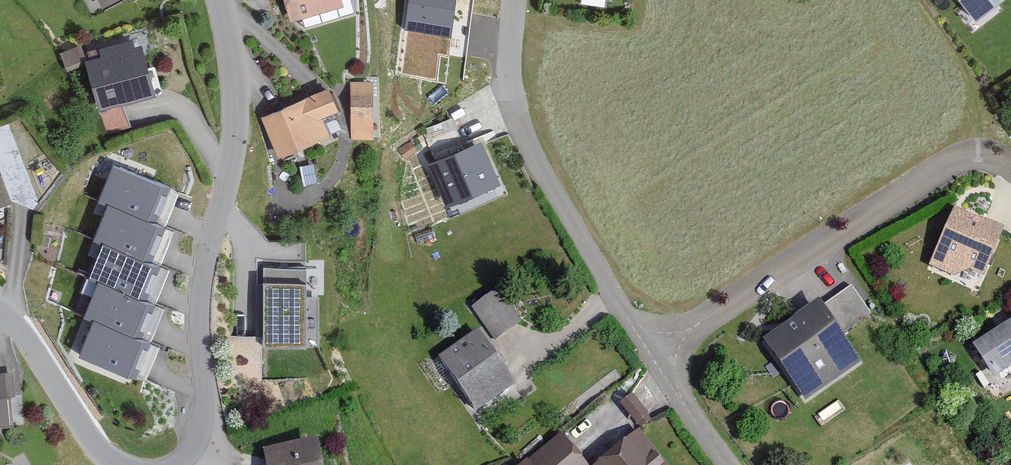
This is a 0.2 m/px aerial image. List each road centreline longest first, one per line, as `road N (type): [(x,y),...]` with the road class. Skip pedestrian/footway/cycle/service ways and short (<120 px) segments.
road 1 (unclassified): [(215,0),(233,113),(200,298),(199,384),(211,444),(194,464)]
road 2 (residential): [(661,356),(941,170),(973,155),(1010,169)]
road 3 (residential): [(513,0),(508,55),(517,128),(661,356)]
road 4 (unclassified): [(115,464),(0,318)]
road 5 (residential): [(661,356),(730,464)]

